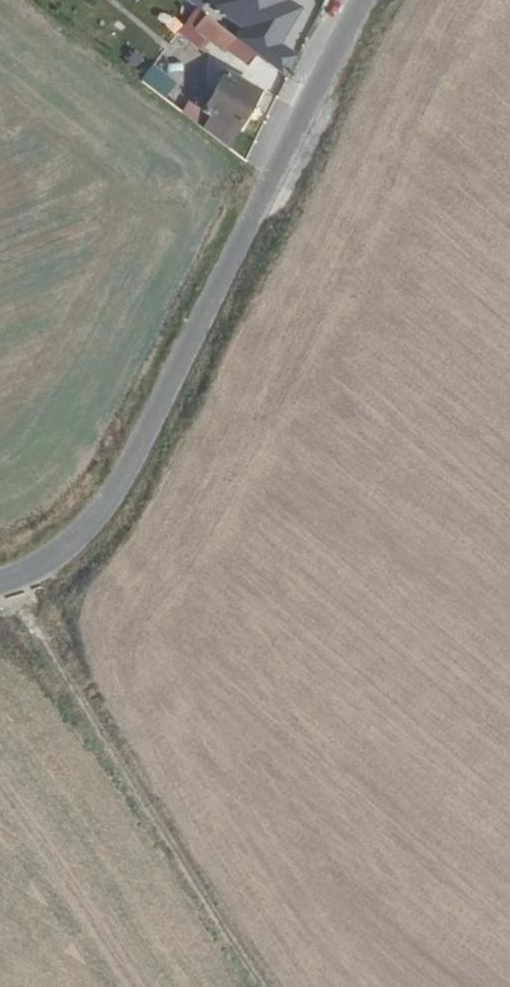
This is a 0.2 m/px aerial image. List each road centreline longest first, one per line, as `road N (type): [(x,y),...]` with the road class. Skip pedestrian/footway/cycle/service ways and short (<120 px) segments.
road 1 (unclassified): [(0,587),(16,587),(84,538),(134,465),(363,0)]
road 2 (track): [(260,986),(4,587)]

